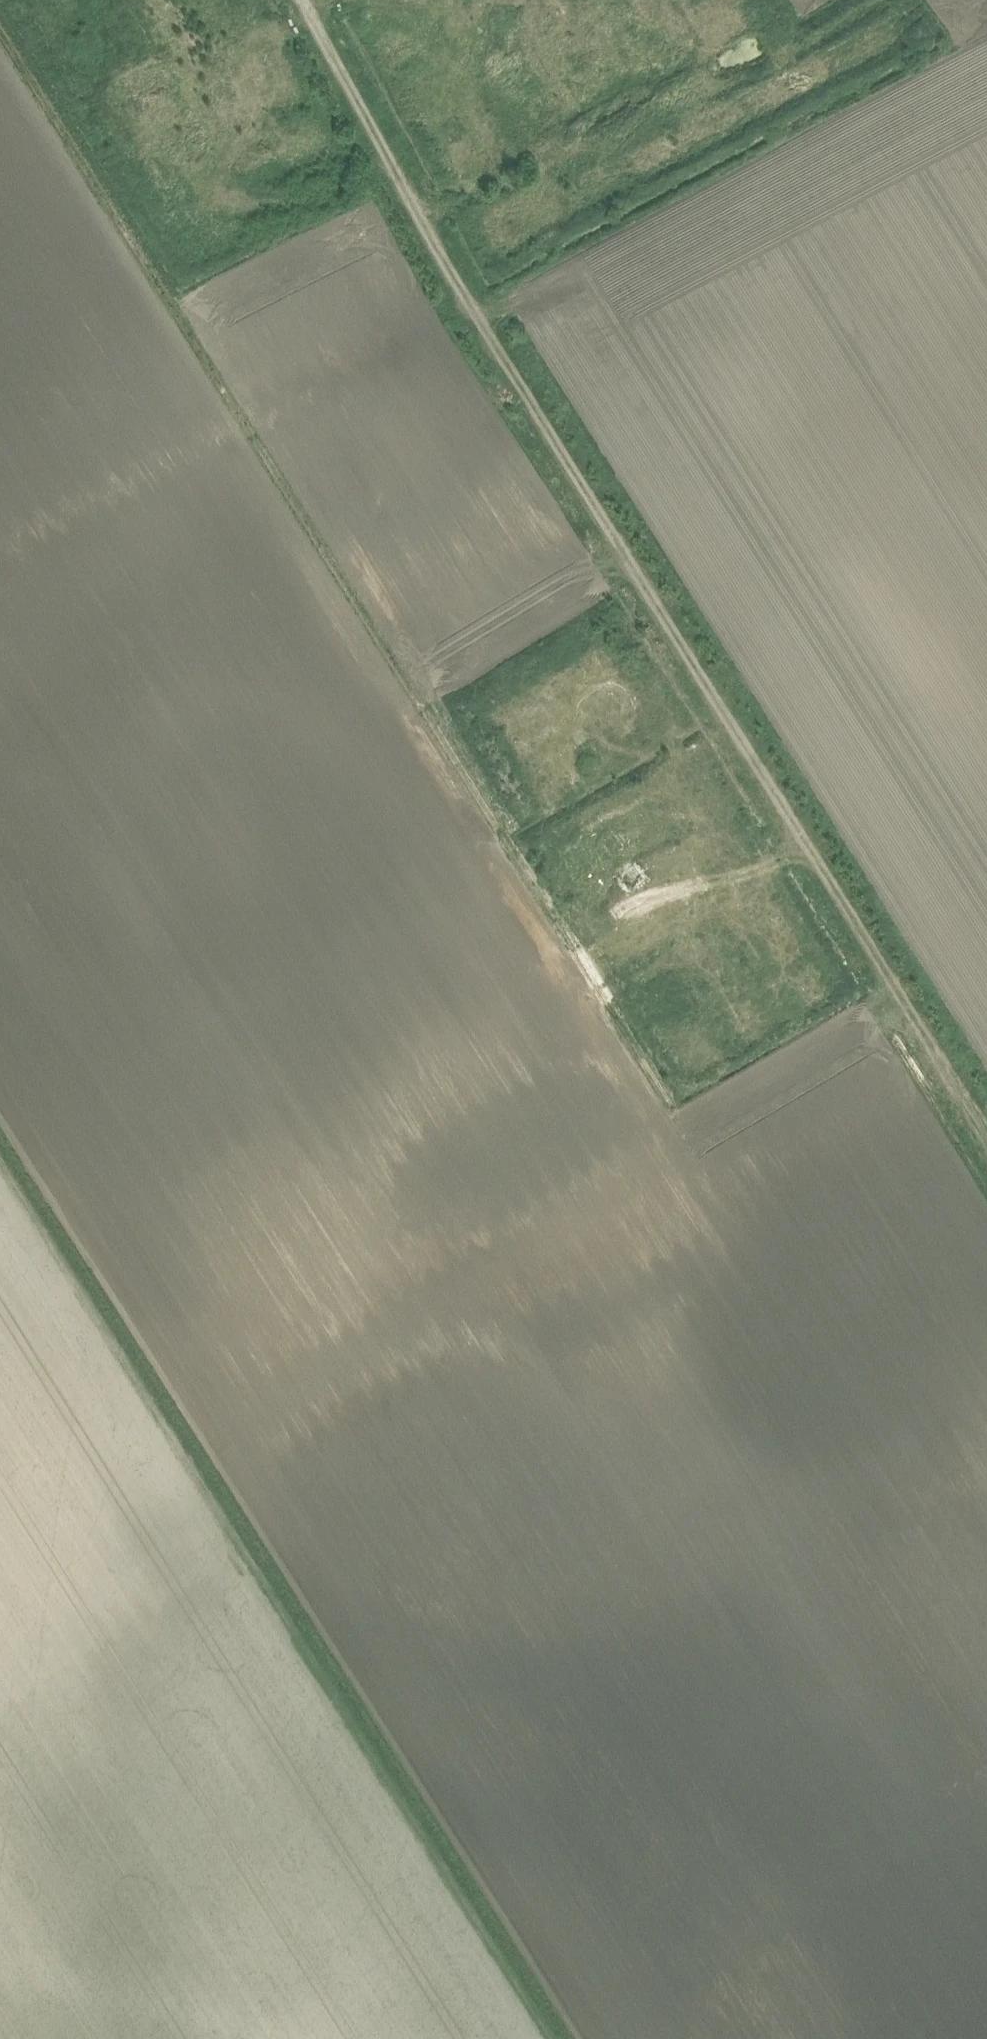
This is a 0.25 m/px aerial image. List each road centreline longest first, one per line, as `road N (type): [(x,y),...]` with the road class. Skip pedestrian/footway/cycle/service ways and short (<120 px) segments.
road 1 (unclassified): [(986,1131),(478,323),(304,0)]

